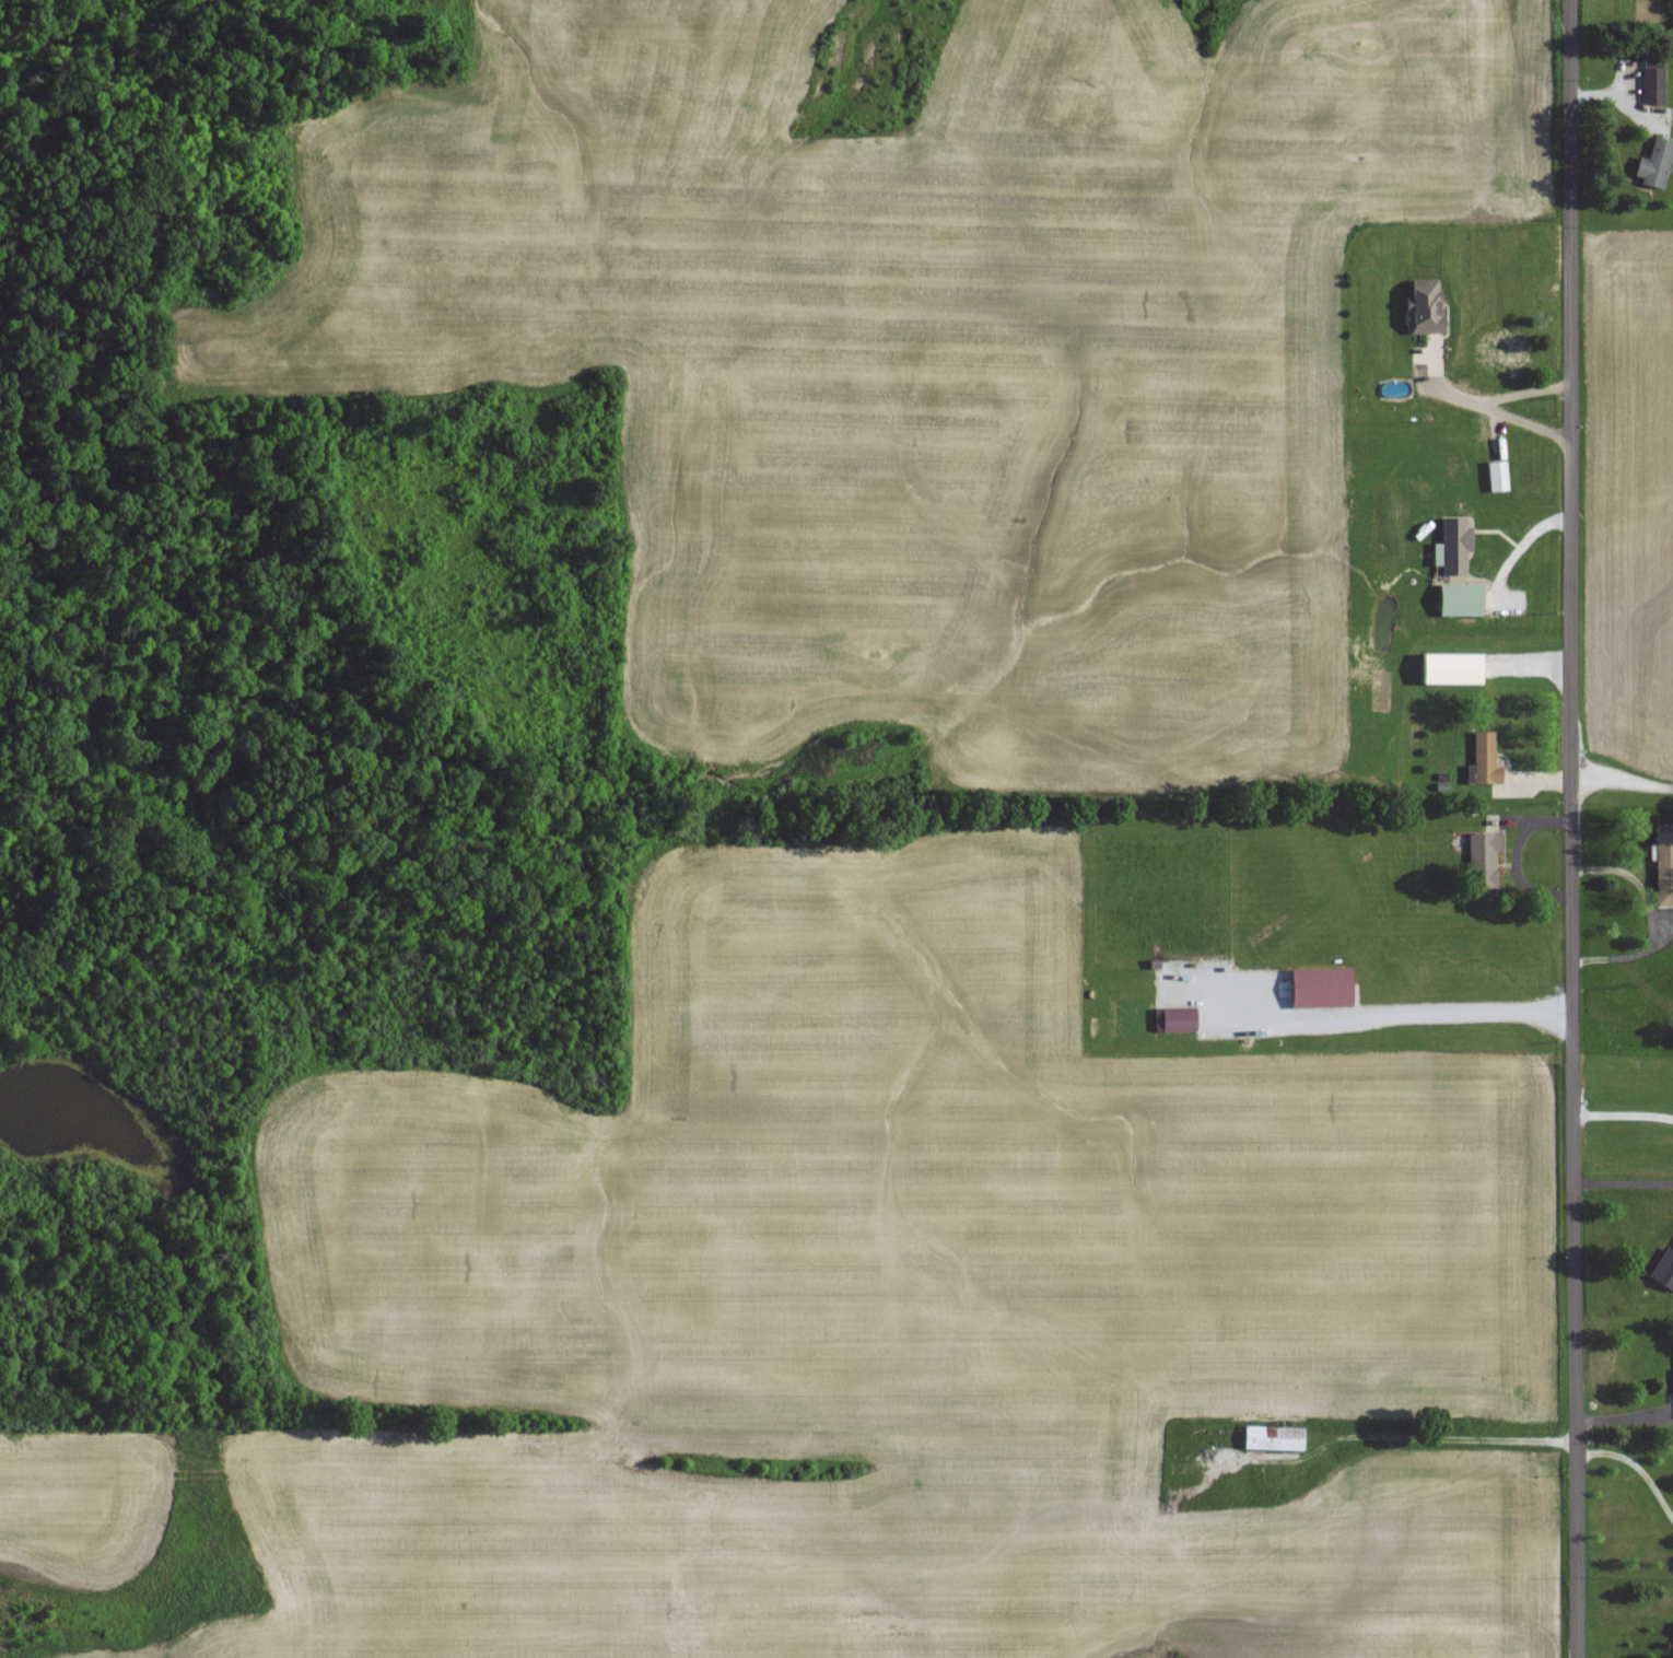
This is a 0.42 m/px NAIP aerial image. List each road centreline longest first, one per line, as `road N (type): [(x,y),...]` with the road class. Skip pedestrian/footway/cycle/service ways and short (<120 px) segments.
road 1 (residential): [(1579,1657),(1573,0)]

